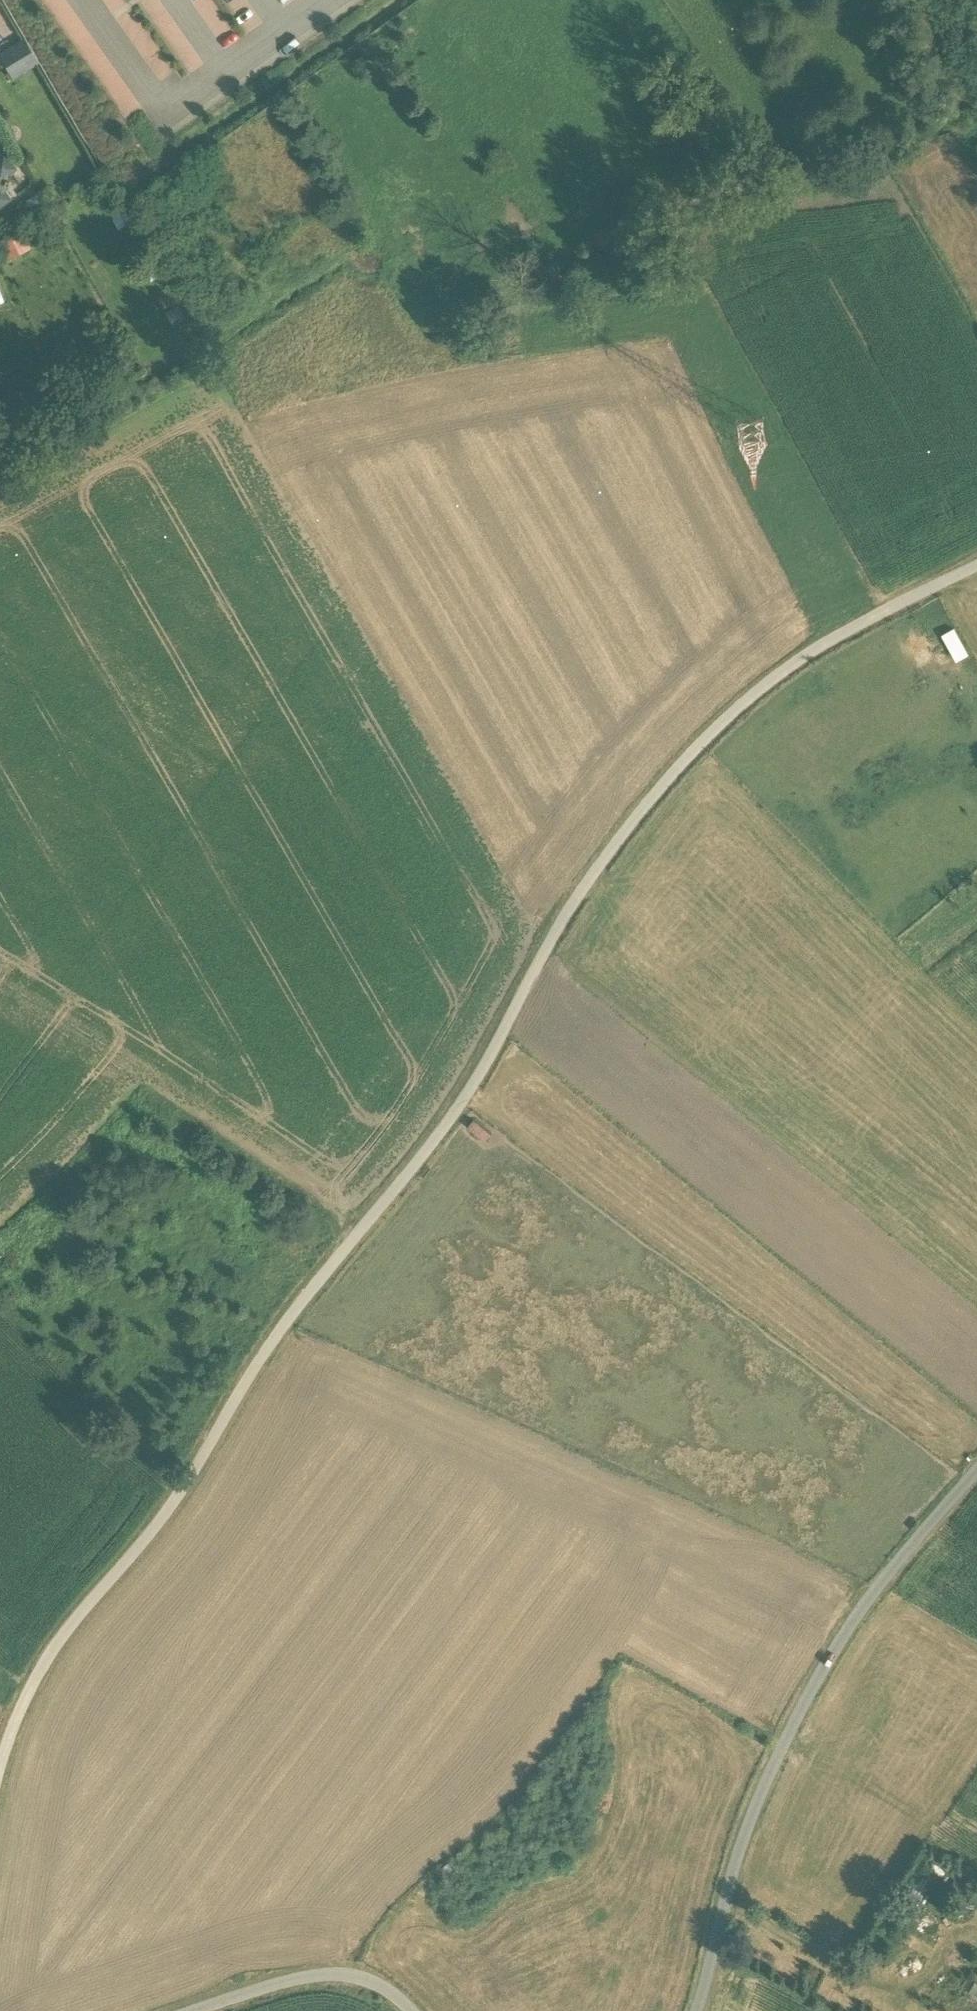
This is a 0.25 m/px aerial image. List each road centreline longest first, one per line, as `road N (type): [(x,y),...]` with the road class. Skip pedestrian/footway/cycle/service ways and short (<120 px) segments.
road 1 (unclassified): [(0,1753),(63,1636),(162,1519),(264,1353),(420,1156),(604,858),(687,755),(799,661),(976,567)]
road 2 (unclassified): [(699,2010),(740,1849),(793,1730),(851,1622),(976,1470)]
road 3 (unclassified): [(205,2010),(316,1978),(375,1985),(405,2010)]

